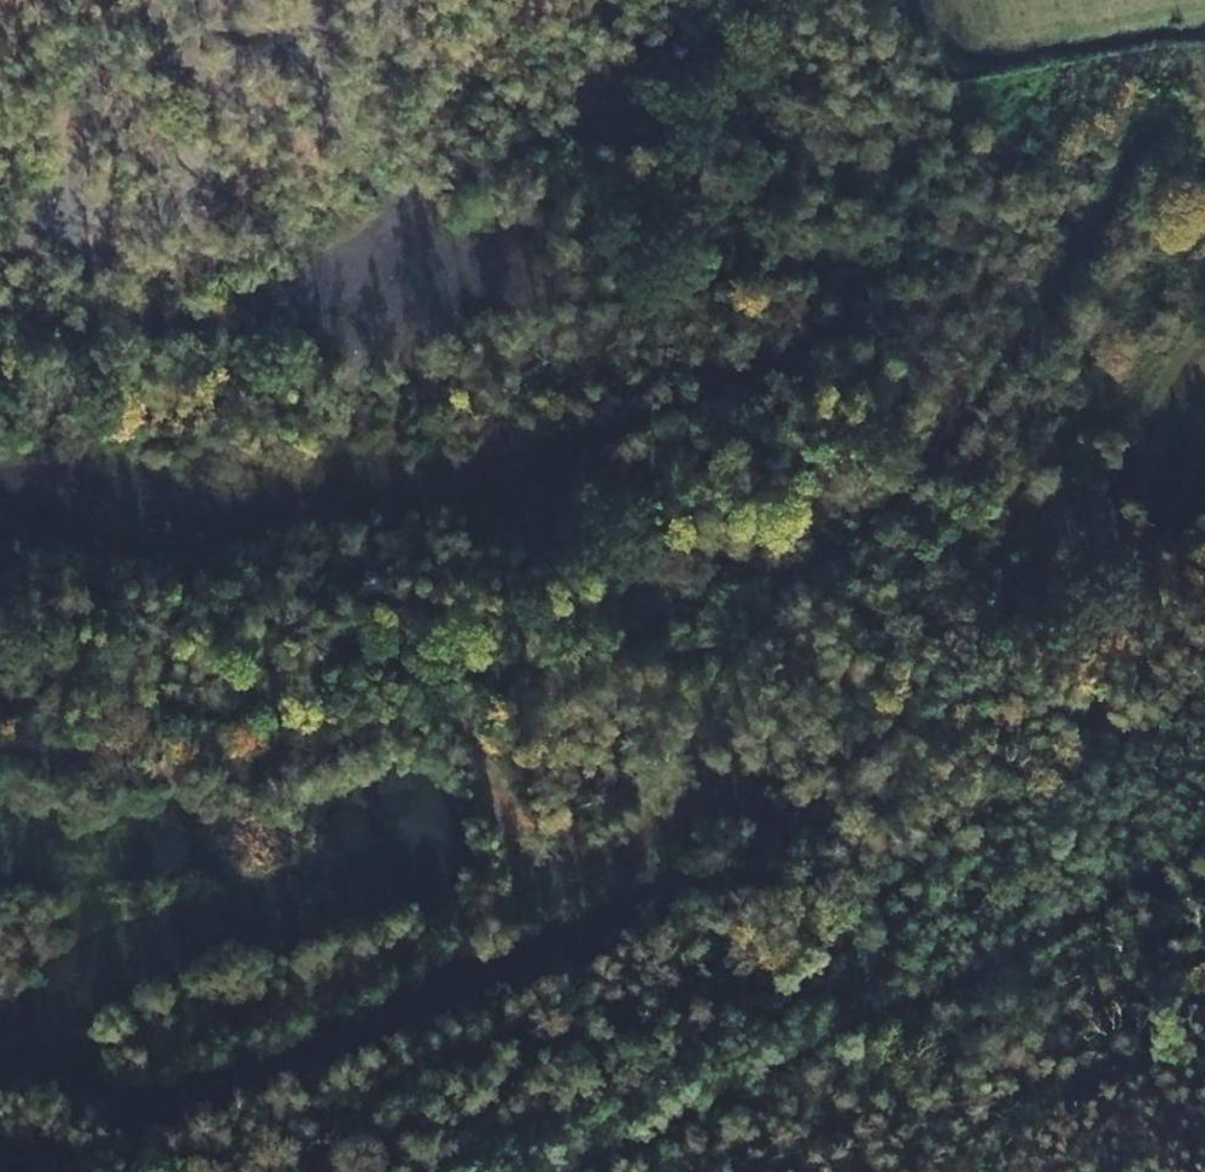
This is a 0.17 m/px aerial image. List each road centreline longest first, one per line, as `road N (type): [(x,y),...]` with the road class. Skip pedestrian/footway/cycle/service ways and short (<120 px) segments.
road 1 (track): [(1204,821),(1122,853),(945,1016),(625,1136),(554,1171)]

